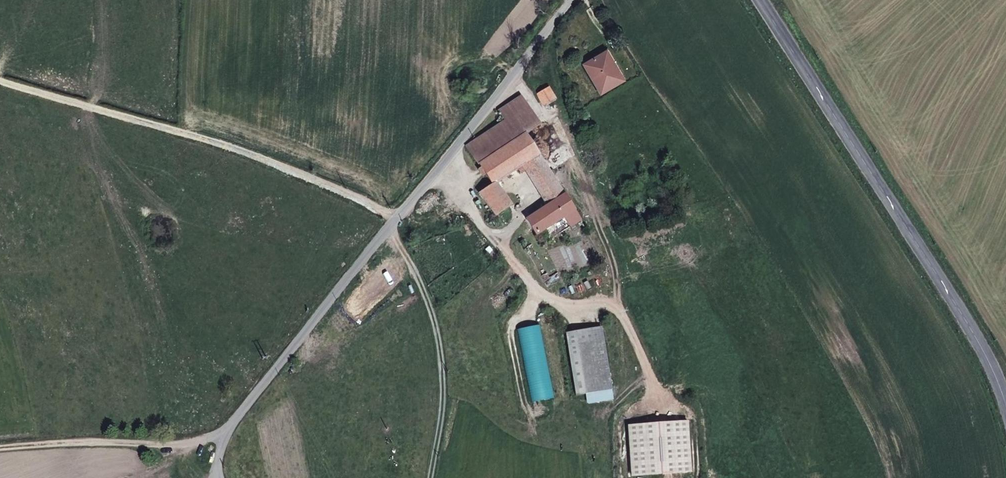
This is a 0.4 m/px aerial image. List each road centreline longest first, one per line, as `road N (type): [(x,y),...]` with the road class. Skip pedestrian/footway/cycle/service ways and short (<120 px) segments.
road 1 (track): [(574,0),(225,436),(181,445),(0,449)]
road 2 (tertiary): [(761,0),(1005,401)]
road 3 (track): [(0,81),(228,145),(398,218)]
road 4 (track): [(390,228),(454,392),(435,477)]

